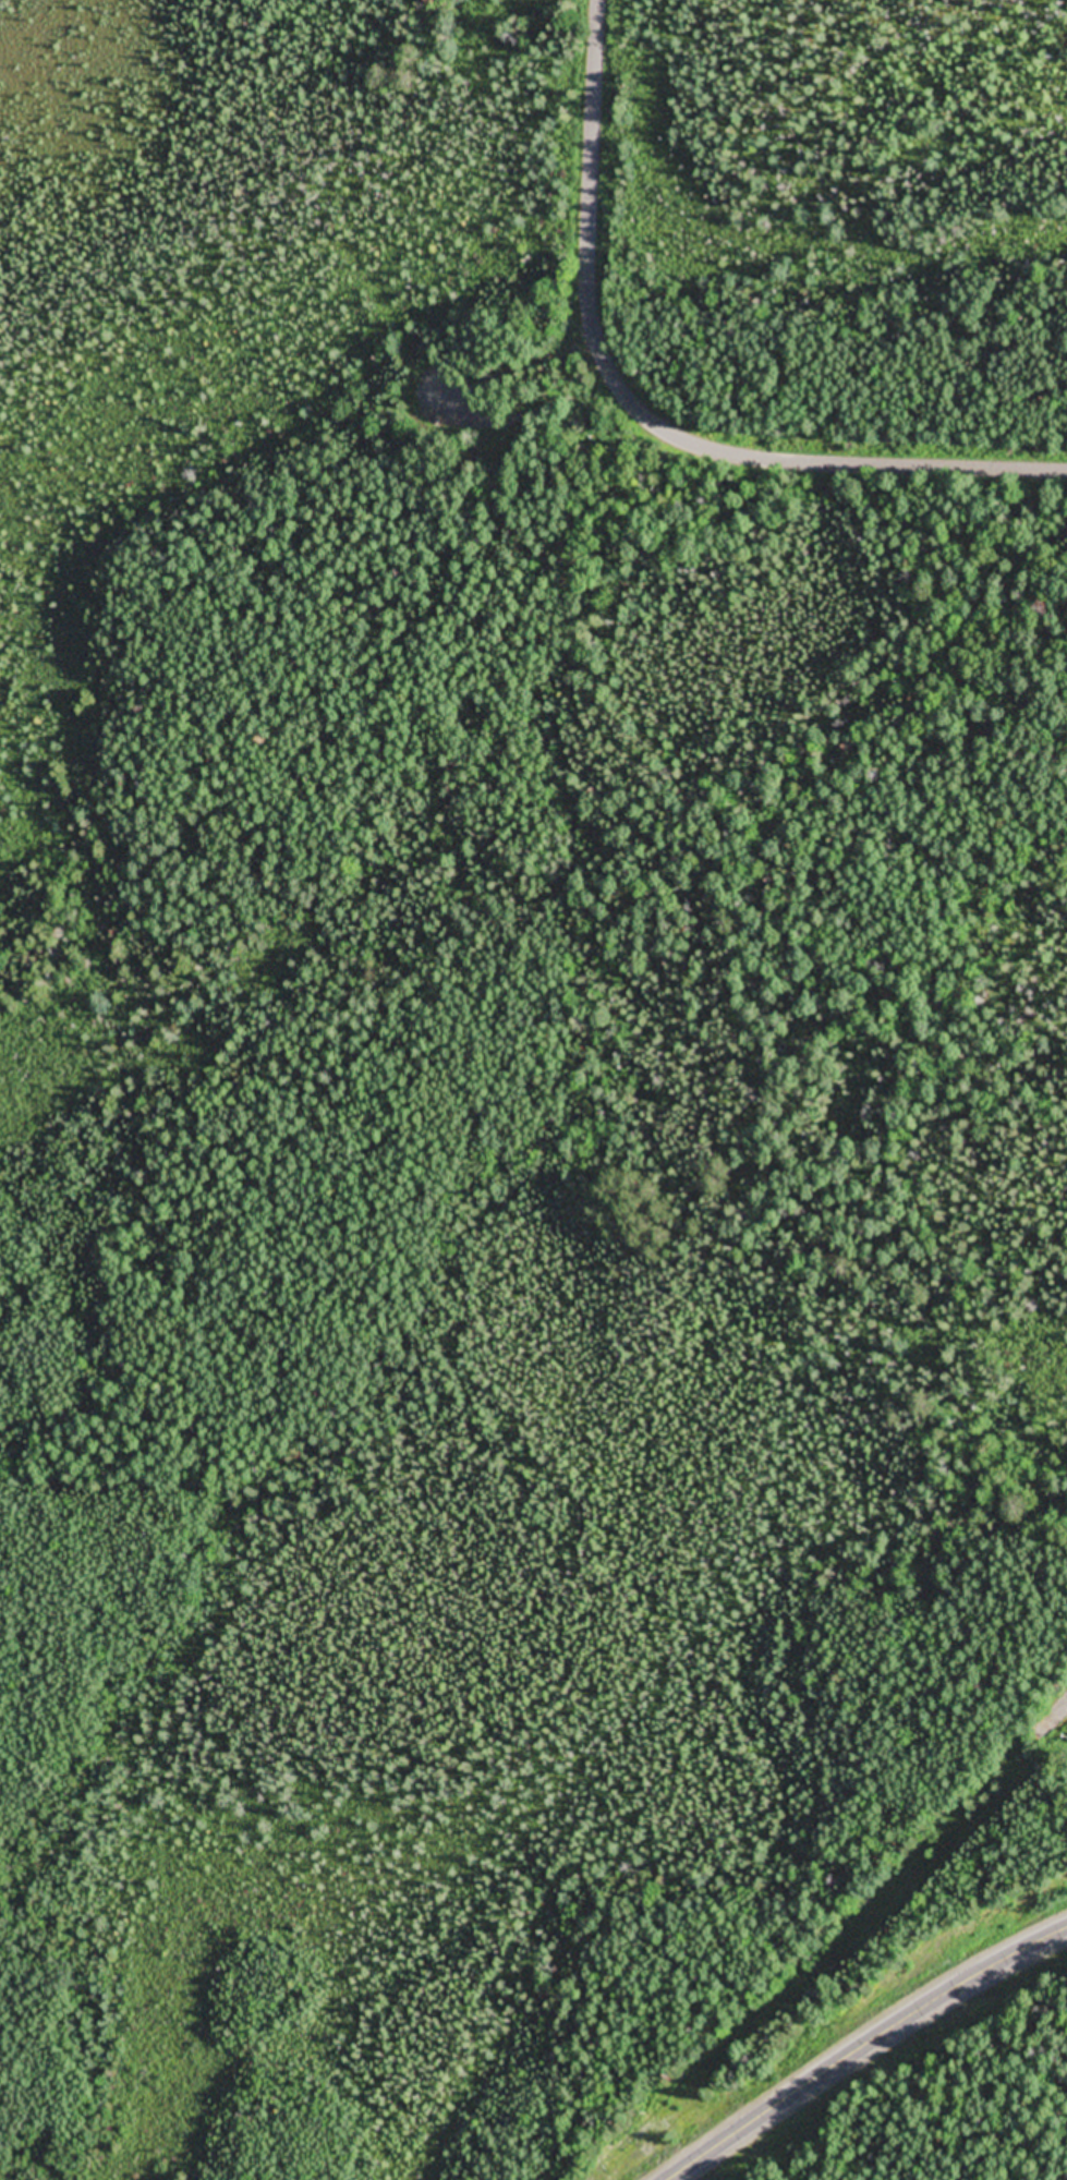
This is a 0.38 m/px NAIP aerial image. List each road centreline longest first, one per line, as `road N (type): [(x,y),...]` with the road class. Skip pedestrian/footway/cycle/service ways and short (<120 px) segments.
road 1 (residential): [(596,0),(586,298),(598,350),(630,399),(671,433),(722,451),(1066,465)]
road 2 (secondary): [(671,2179),(939,1996),(1066,1930)]

